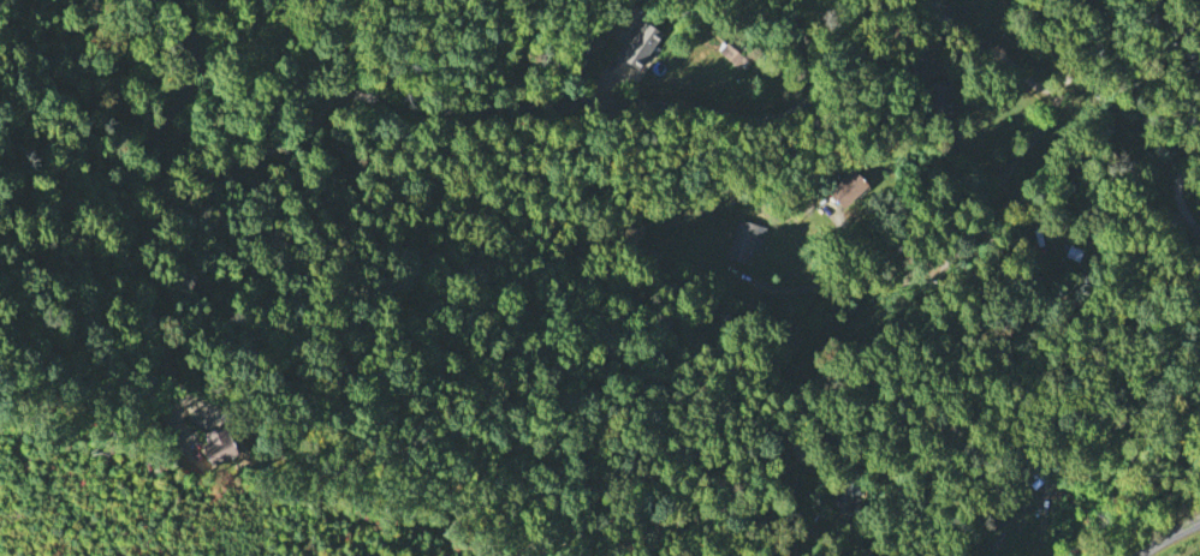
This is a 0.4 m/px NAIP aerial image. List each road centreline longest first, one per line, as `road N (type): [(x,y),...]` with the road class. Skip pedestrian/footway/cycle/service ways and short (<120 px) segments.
road 1 (residential): [(801,0),(814,80),(779,116),(653,101),(464,110),(370,95),(329,102),(207,197),(152,217),(141,235),(135,258),(173,382)]
road 2 (residential): [(1199,63),(1184,32),(1163,14),(1104,12),(1048,116),(943,265),(916,280),(784,287)]
road 3 (residential): [(1061,91),(922,0)]
road 4 (residential): [(183,0),(200,36),(198,65),(171,113)]

